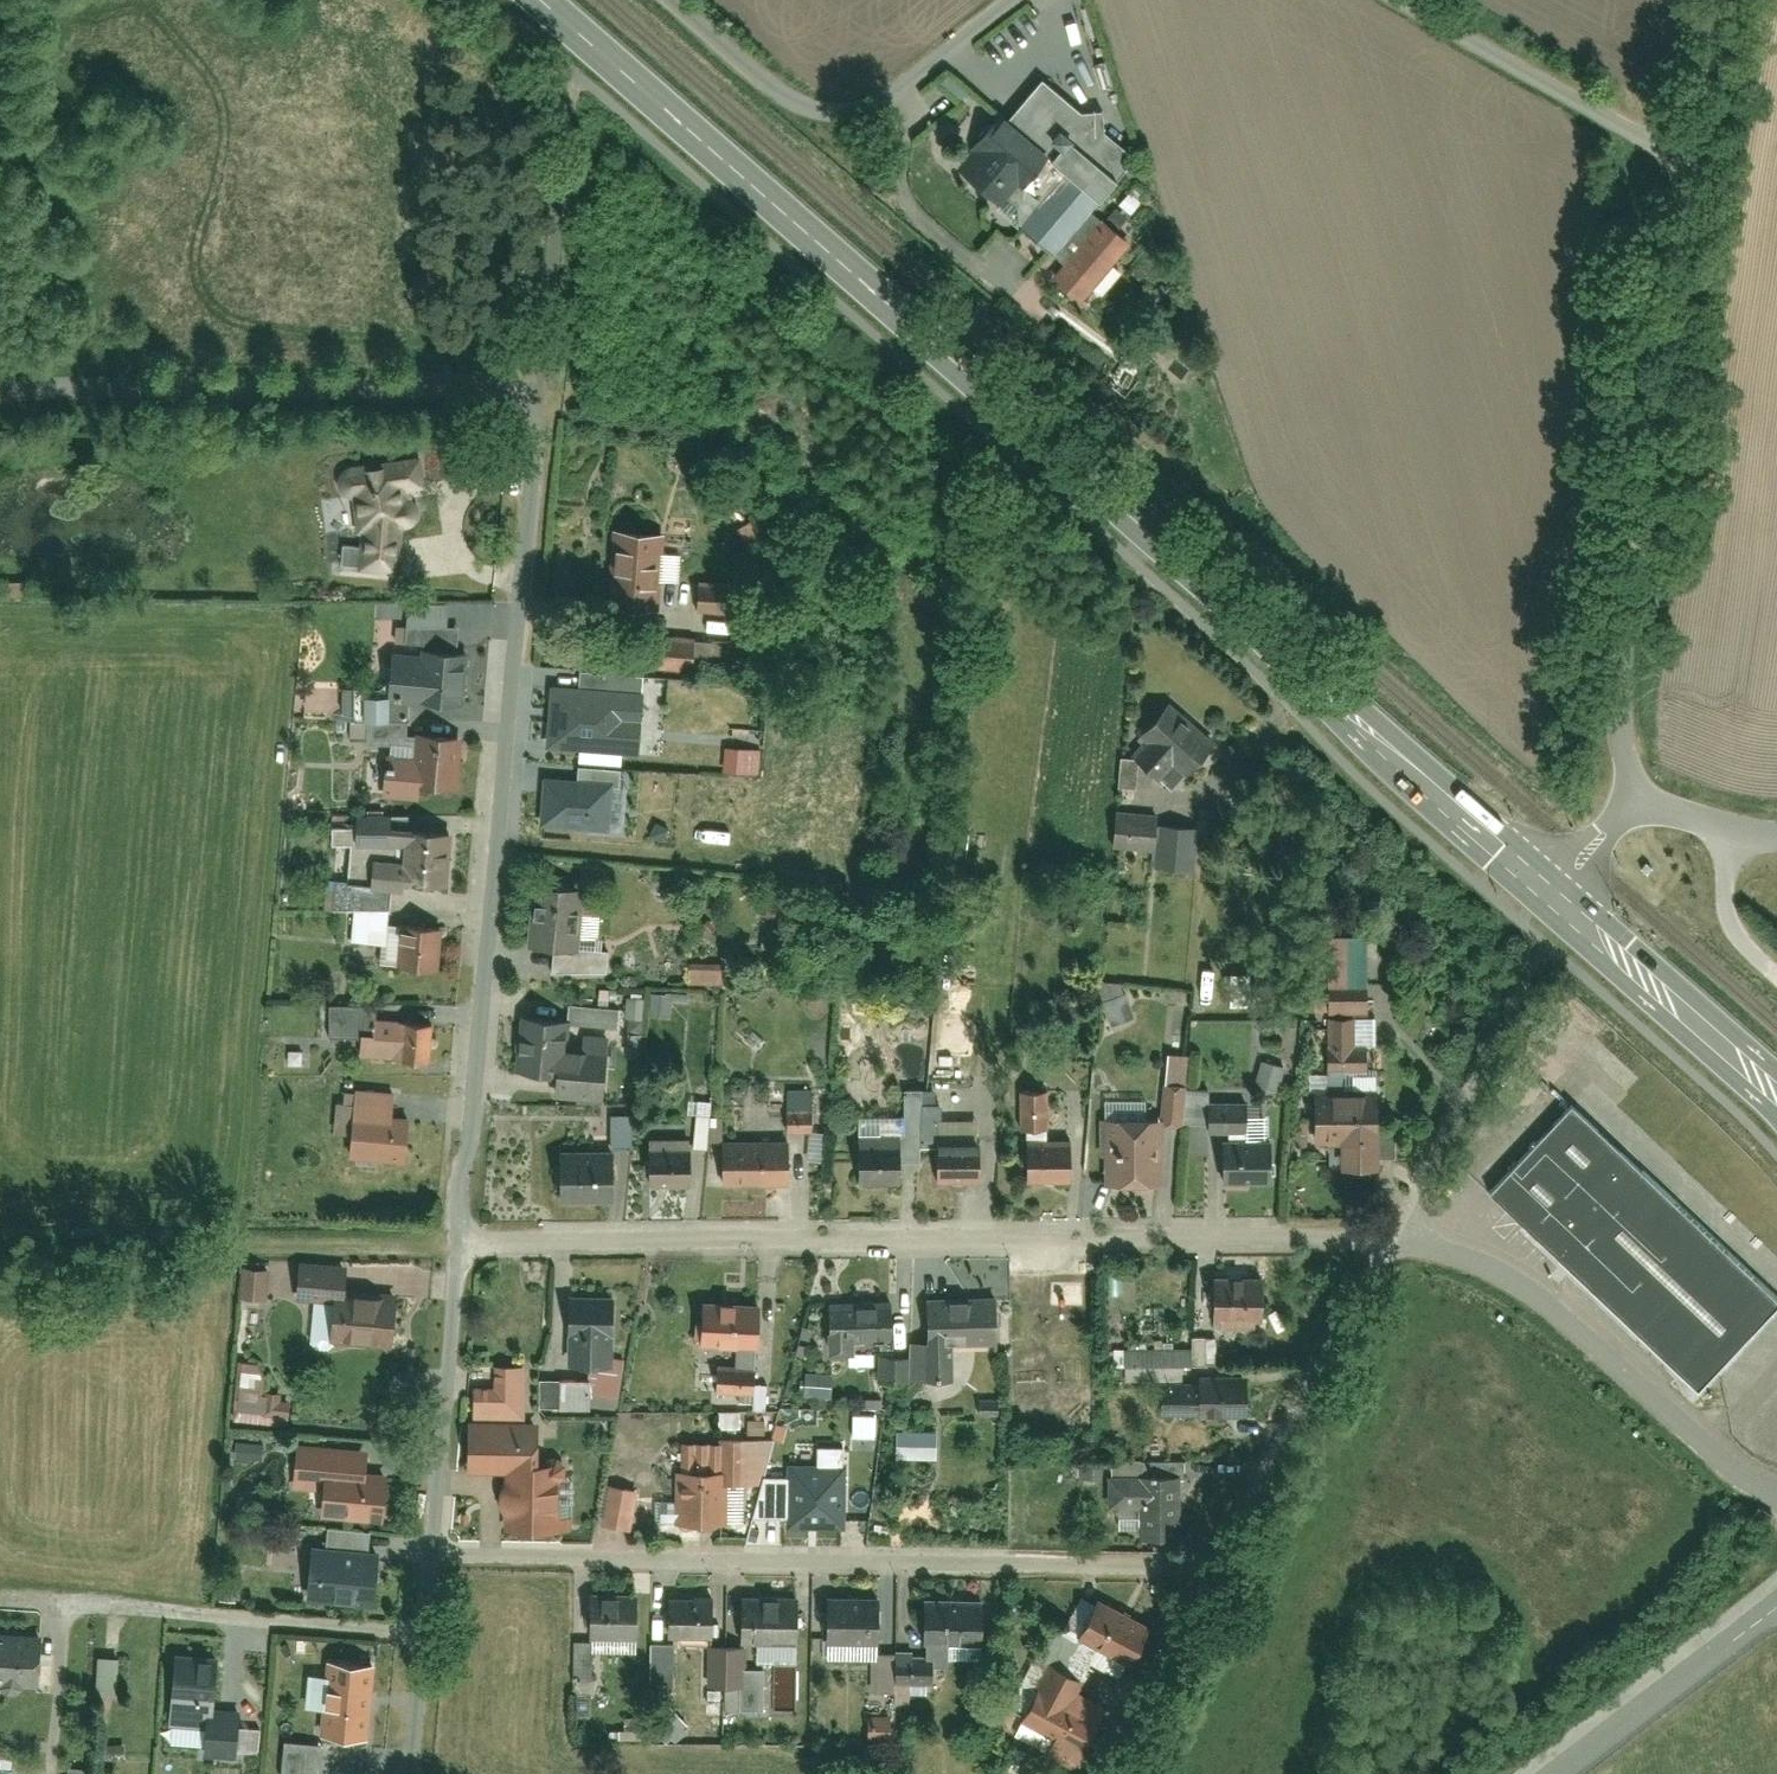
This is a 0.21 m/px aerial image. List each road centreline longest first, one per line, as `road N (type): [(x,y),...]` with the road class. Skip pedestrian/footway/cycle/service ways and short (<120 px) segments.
road 1 (primary): [(537,0),(1551,892)]
road 2 (residential): [(430,1561),(1208,1573),(1390,1246)]
road 3 (residential): [(1390,1246),(454,1234)]
road 4 (unclassified): [(1694,171),(1619,708),(1635,804)]
road 5 (residential): [(454,1234),(516,607)]
road 6 (residential): [(535,425),(498,392),(463,382),(77,390),(0,401)]
road 7 (residential): [(0,601),(516,607)]
road 8 (unclassified): [(1390,1246),(1445,1256),(1510,1286),(1749,1489),(1776,1499)]
road 9 (unclassified): [(665,0),(751,73),(810,109),(888,104),(1016,0)]
road 10 (unclassified): [(1373,0),(1694,171)]
road 11 (residential): [(423,1622),(114,1584),(71,1591)]
road 12 (residential): [(430,1561),(454,1234)]
road 13 (primary): [(1551,892),(1776,1098)]
road 14 (residential): [(1776,1609),(1557,1773)]
road 15 (residential): [(1390,1246),(1454,1096),(1493,1029)]
road 16 (track): [(1107,1773),(1193,1621),(1208,1573)]
road 17 (residential): [(516,607),(535,425)]
road 18 (residential): [(535,425),(544,251)]
road 19 (unclassified): [(1694,171),(1717,0)]
road 20 (residential): [(410,1773),(423,1622)]
road 21 (unclassified): [(1776,838),(1635,804)]
road 22 (tertiary): [(1635,804),(1551,892)]

